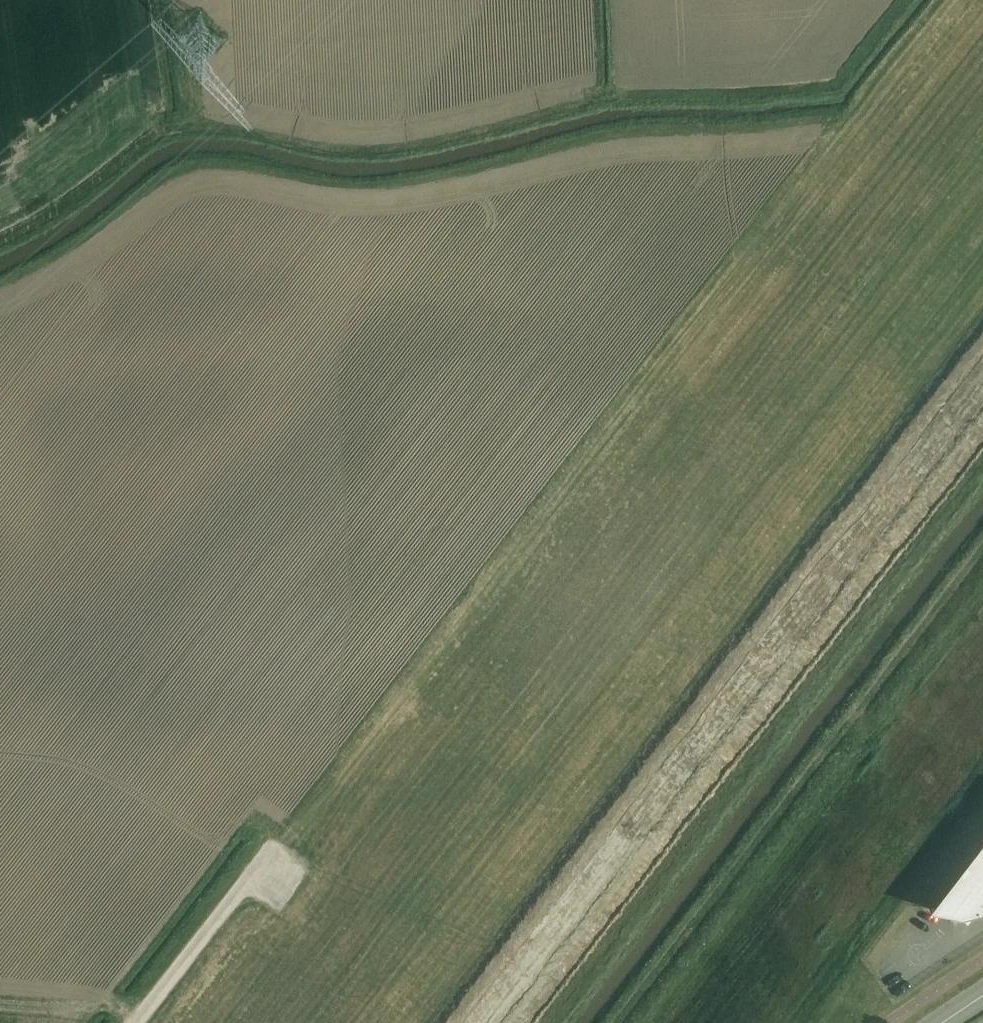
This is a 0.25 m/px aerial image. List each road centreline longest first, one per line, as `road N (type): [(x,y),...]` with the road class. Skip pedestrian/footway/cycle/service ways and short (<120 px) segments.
road 1 (unclassified): [(136,1022),(264,859)]

